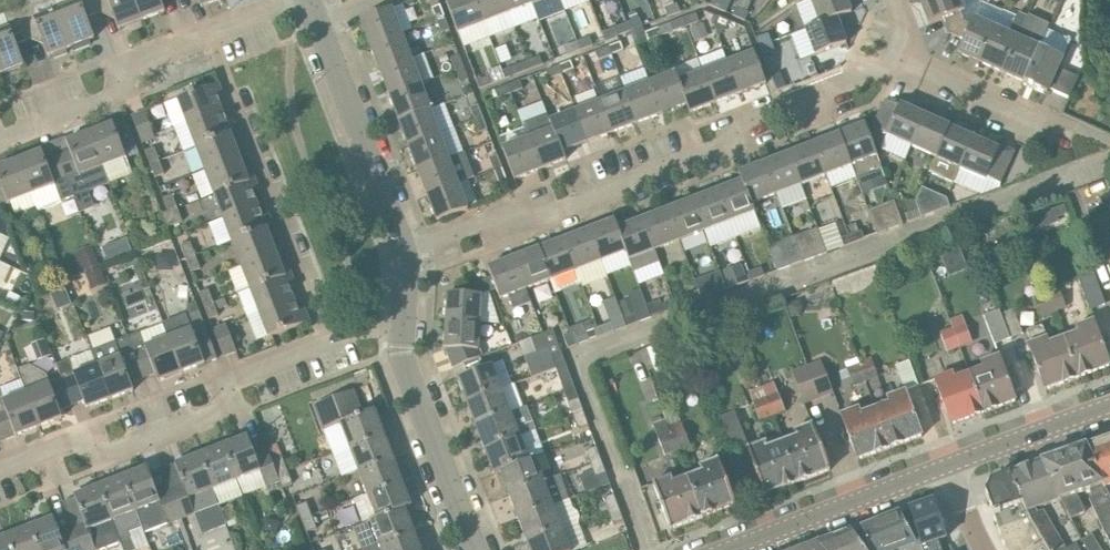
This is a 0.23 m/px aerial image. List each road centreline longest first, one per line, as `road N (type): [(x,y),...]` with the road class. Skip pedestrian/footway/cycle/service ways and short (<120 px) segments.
road 1 (residential): [(405,252),(531,205),(566,208),(733,146),(749,115),(901,60)]
road 2 (residential): [(0,469),(77,441),(112,453),(215,414),(236,376),(326,342)]
road 3 (residential): [(326,342),(209,35)]
road 4 (residential): [(405,252),(317,20)]
road 5 (residential): [(0,139),(114,98),(132,65),(209,35)]
road 6 (residential): [(476,549),(407,371),(403,326)]
road 7 (residential): [(728,549),(948,465)]
road 8 (residential): [(1077,126),(1045,121),(901,60)]
road 9 (residential): [(948,465),(1109,405)]

